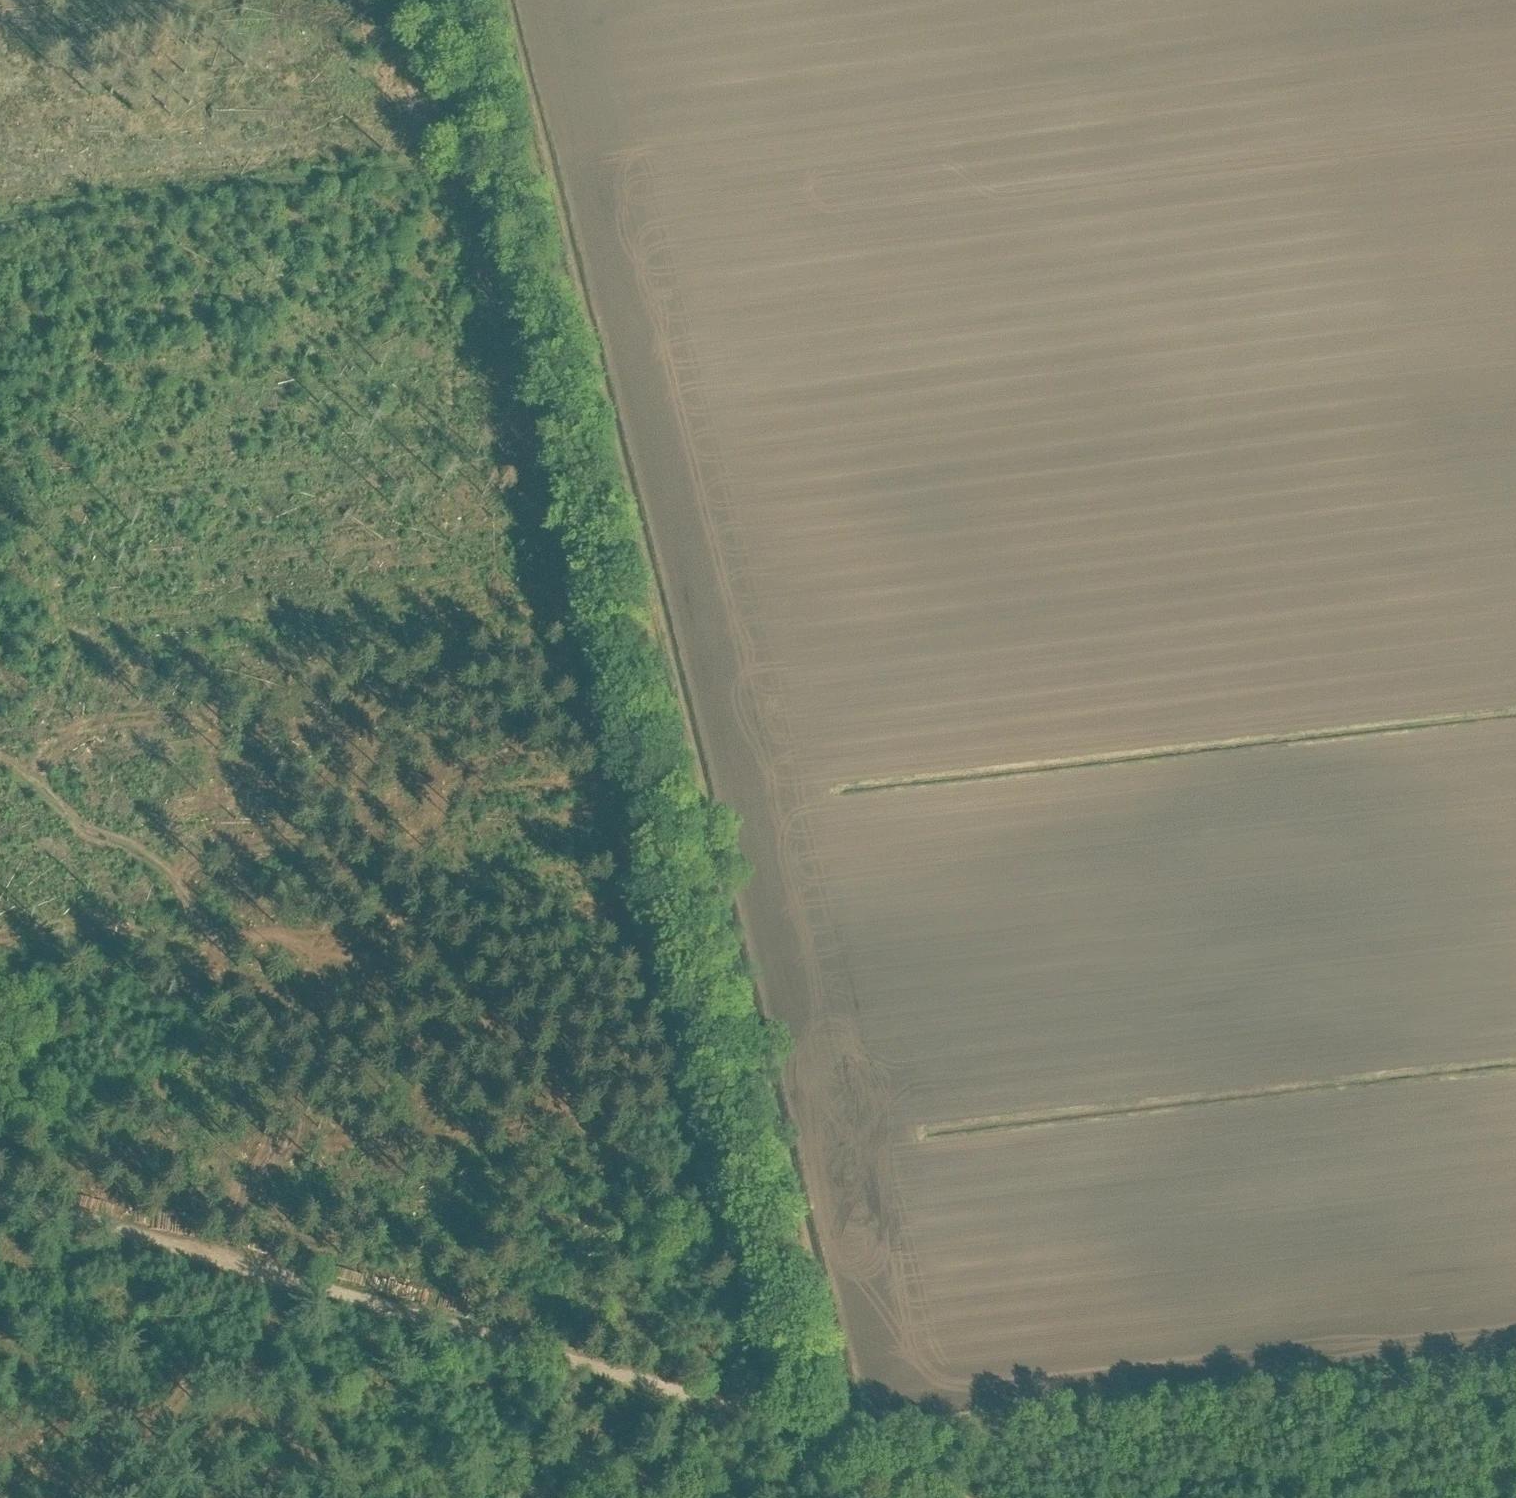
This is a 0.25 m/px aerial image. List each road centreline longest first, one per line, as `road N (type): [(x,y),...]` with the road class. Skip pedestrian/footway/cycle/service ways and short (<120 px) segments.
road 1 (track): [(950,1497),(837,1441),(816,1355),(685,1302),(616,1179),(449,982),(400,959),(294,953),(216,930),(140,858),(0,759)]
road 2 (track): [(837,1441),(0,1207)]
road 3 (track): [(1515,1369),(865,1448),(726,1497)]
road 4 (track): [(0,223),(516,155)]

